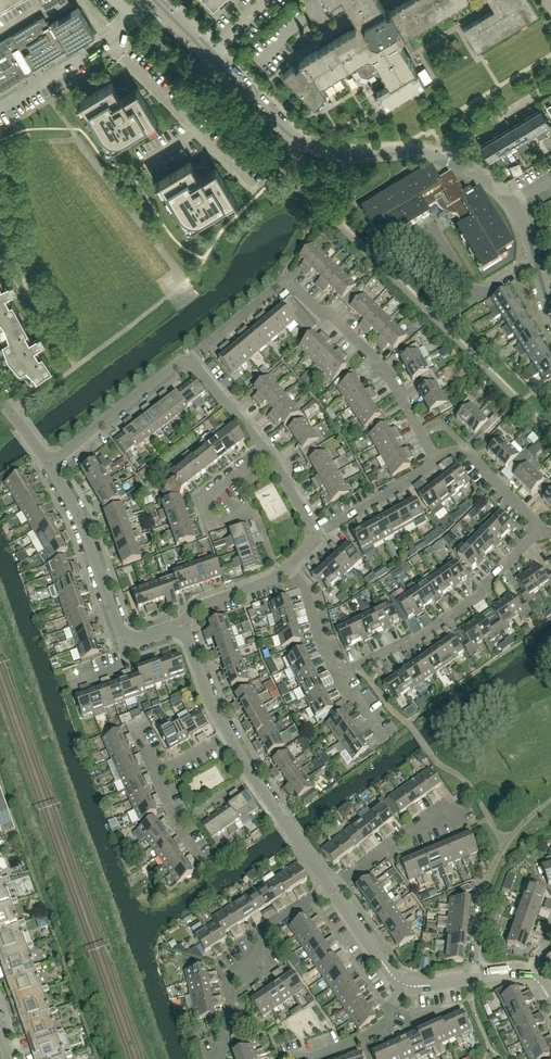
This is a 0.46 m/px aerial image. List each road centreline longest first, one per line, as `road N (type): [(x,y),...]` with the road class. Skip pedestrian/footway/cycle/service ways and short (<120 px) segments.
road 1 (residential): [(511,202),(434,156),(336,154),(302,143),(209,54)]
road 2 (residential): [(419,433),(385,371),(286,279),(187,359)]
road 3 (residential): [(337,674),(457,610),(542,531)]
road 4 (residential): [(221,1058),(231,997),(225,977),(263,952),(267,927),(327,885)]
road 5 (residential): [(128,641),(48,463)]
road 6 (residential): [(538,271),(473,301),(439,235),(405,257)]
road 7 (residential): [(327,885),(228,734)]
road 8 (residential): [(48,463),(187,359)]
road 9 (residential): [(331,890),(451,802)]
road 10 (residential): [(257,517),(213,521),(205,497),(266,451)]
road 11 (residential): [(314,533),(434,461)]
road 12 (residential): [(300,1058),(380,1030),(402,983)]
road 13 (residential): [(0,108),(107,41)]
road 14 (residential): [(195,131),(107,41)]
road 15 (residential): [(181,624),(197,607),(289,566)]
road 16 (residential): [(266,451),(187,359)]
road 17 (residential): [(228,734),(181,624)]

